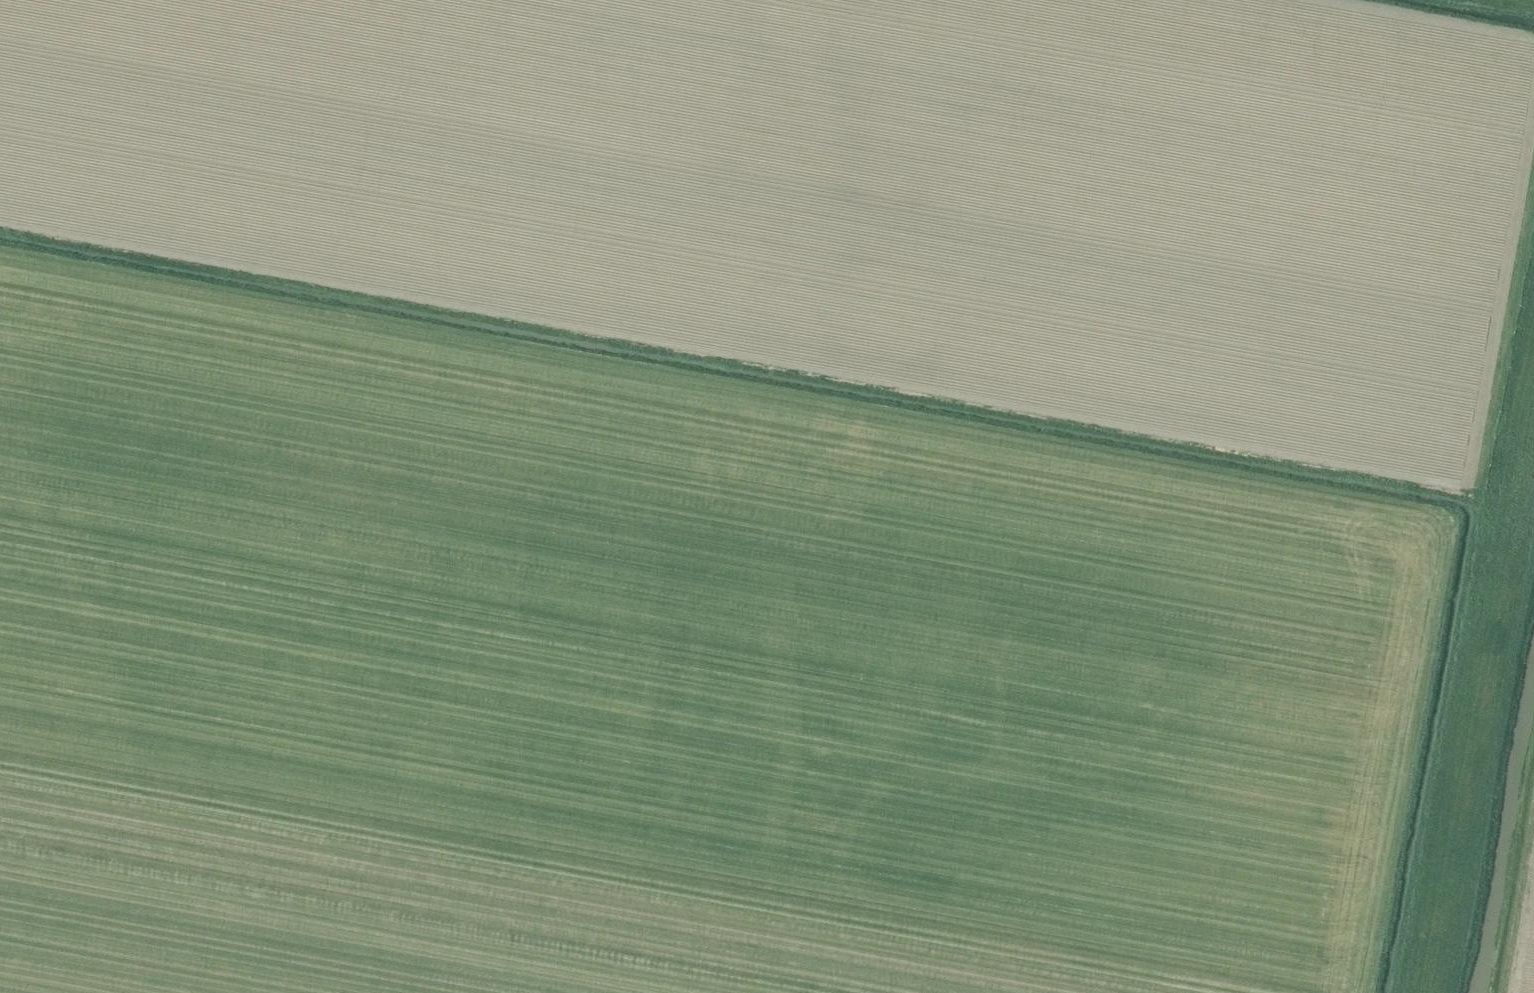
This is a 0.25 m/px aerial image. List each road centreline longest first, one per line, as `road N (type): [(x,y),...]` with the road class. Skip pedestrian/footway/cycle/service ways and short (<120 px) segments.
road 1 (track): [(1445,992),(1533,517)]

